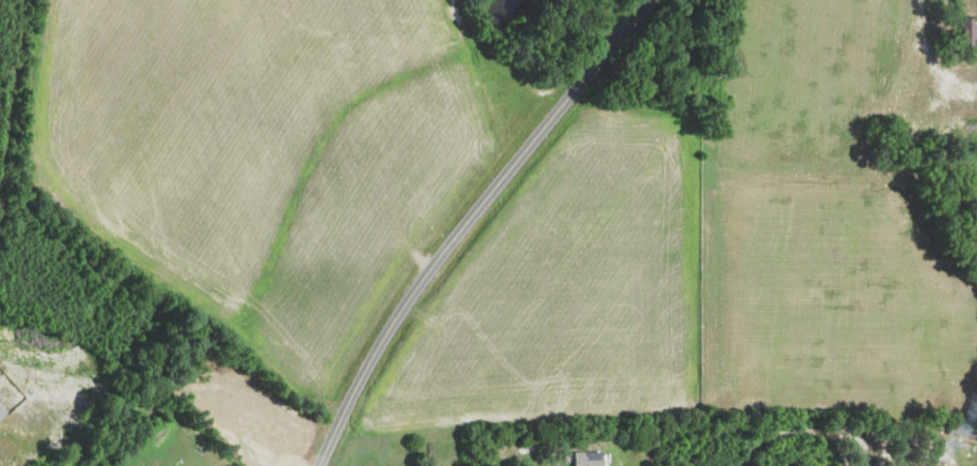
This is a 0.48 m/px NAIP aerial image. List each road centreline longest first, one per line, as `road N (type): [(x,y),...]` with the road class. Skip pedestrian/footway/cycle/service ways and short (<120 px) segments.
road 1 (residential): [(321,465),(379,346),(446,249),(648,0)]

